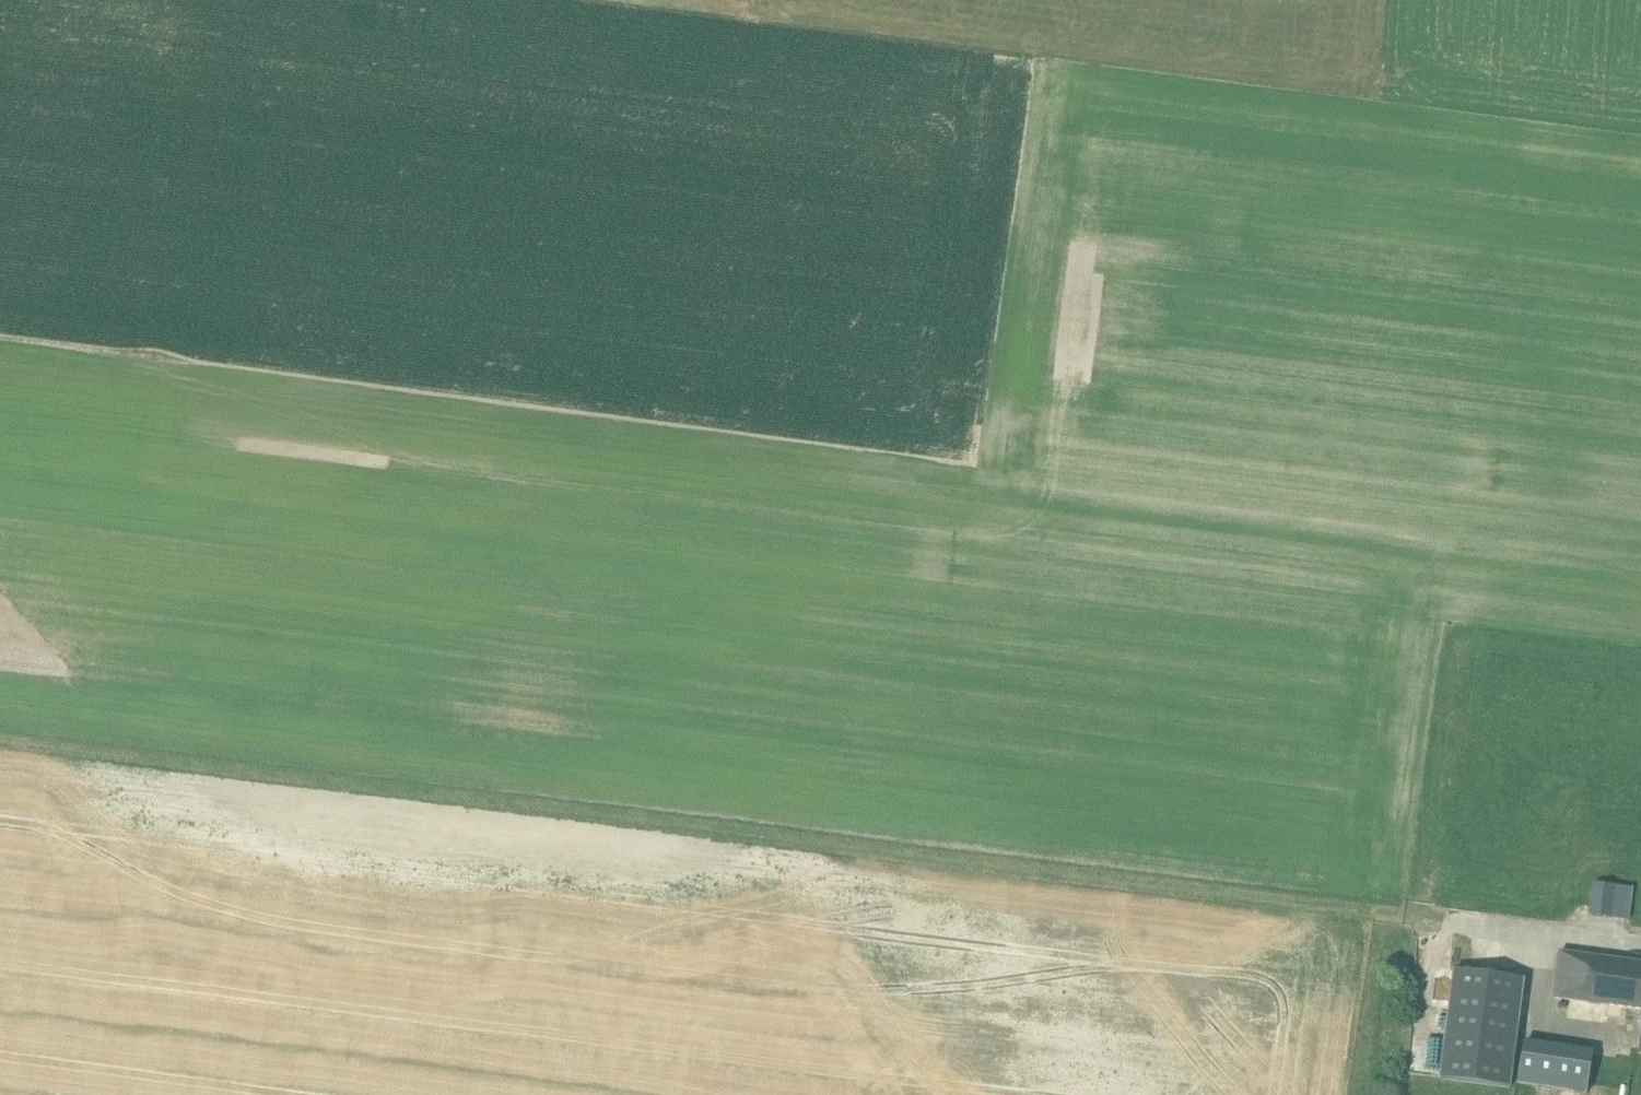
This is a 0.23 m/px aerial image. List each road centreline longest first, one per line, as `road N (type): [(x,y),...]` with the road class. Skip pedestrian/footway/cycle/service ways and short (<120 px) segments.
road 1 (track): [(1640,942),(0,741)]

